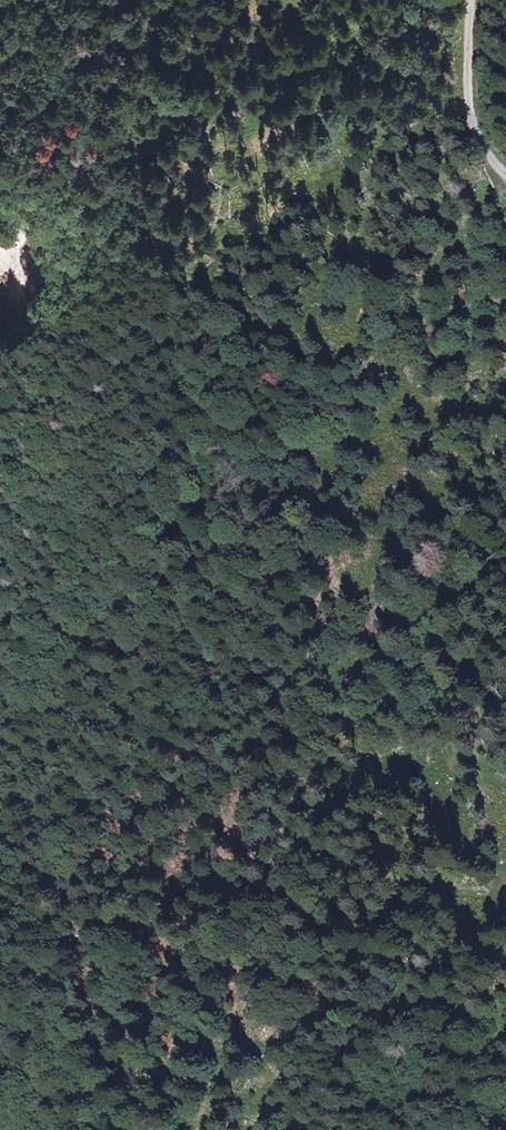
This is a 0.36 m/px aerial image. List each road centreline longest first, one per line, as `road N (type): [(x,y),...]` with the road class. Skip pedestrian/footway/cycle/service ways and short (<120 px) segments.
road 1 (unclassified): [(505,173),(496,167),(472,101),(473,0)]

